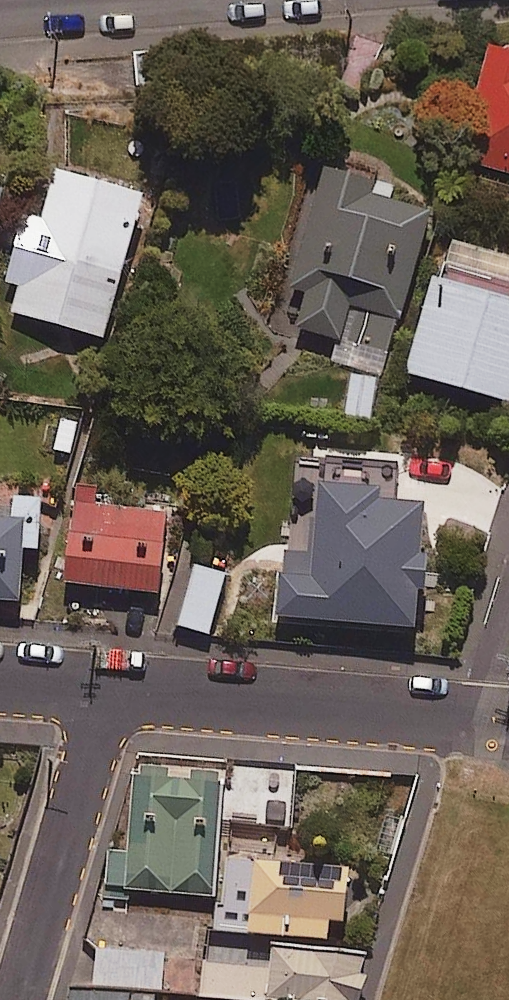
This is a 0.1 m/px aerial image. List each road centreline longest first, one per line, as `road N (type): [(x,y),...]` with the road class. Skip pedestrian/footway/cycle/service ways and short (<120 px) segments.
road 1 (residential): [(107,692),(508,722)]
road 2 (residential): [(107,692),(19,999)]

